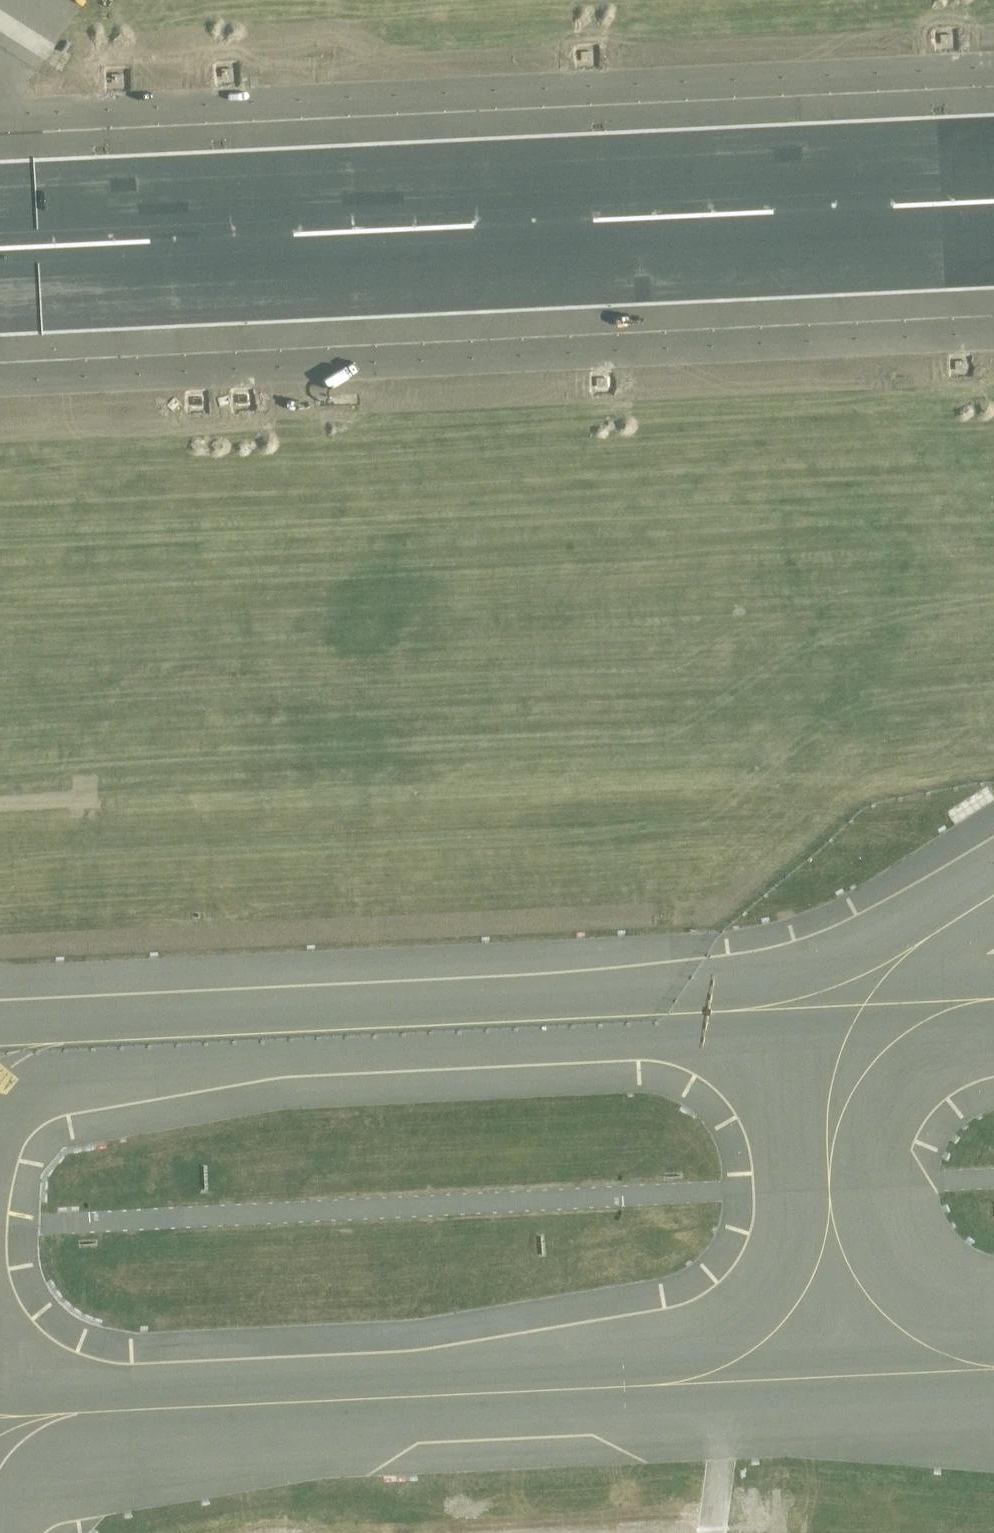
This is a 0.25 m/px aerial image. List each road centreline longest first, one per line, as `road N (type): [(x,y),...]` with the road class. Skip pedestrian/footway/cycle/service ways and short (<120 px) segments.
road 1 (tertiary): [(0,113),(73,0)]

